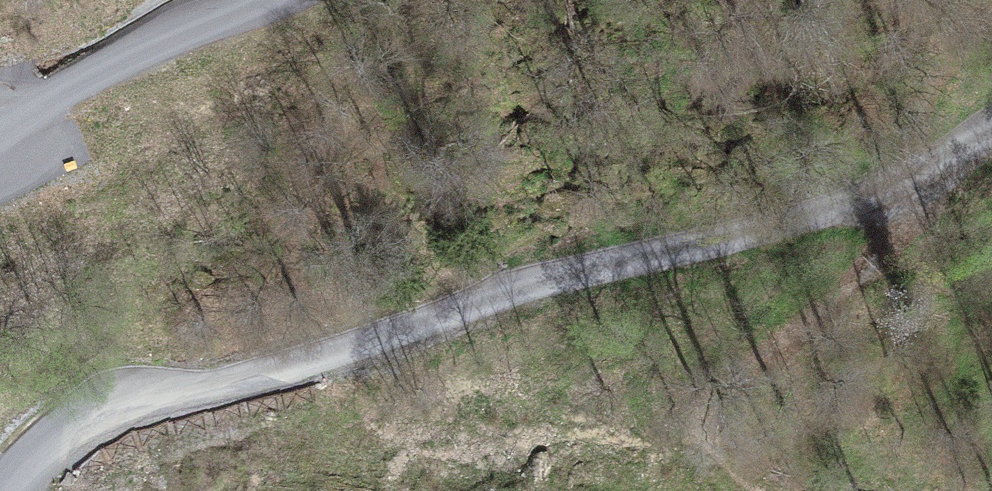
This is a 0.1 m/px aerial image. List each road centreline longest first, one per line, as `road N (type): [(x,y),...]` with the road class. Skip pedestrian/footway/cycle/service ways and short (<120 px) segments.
road 1 (unclassified): [(991,137),(928,176),(835,211),(539,281),(295,367),(130,403),(92,421),(10,490)]
road 2 (track): [(728,490),(724,441),(757,372),(894,237),(928,176)]
road 3 (unclassified): [(0,130),(150,38),(257,0)]

